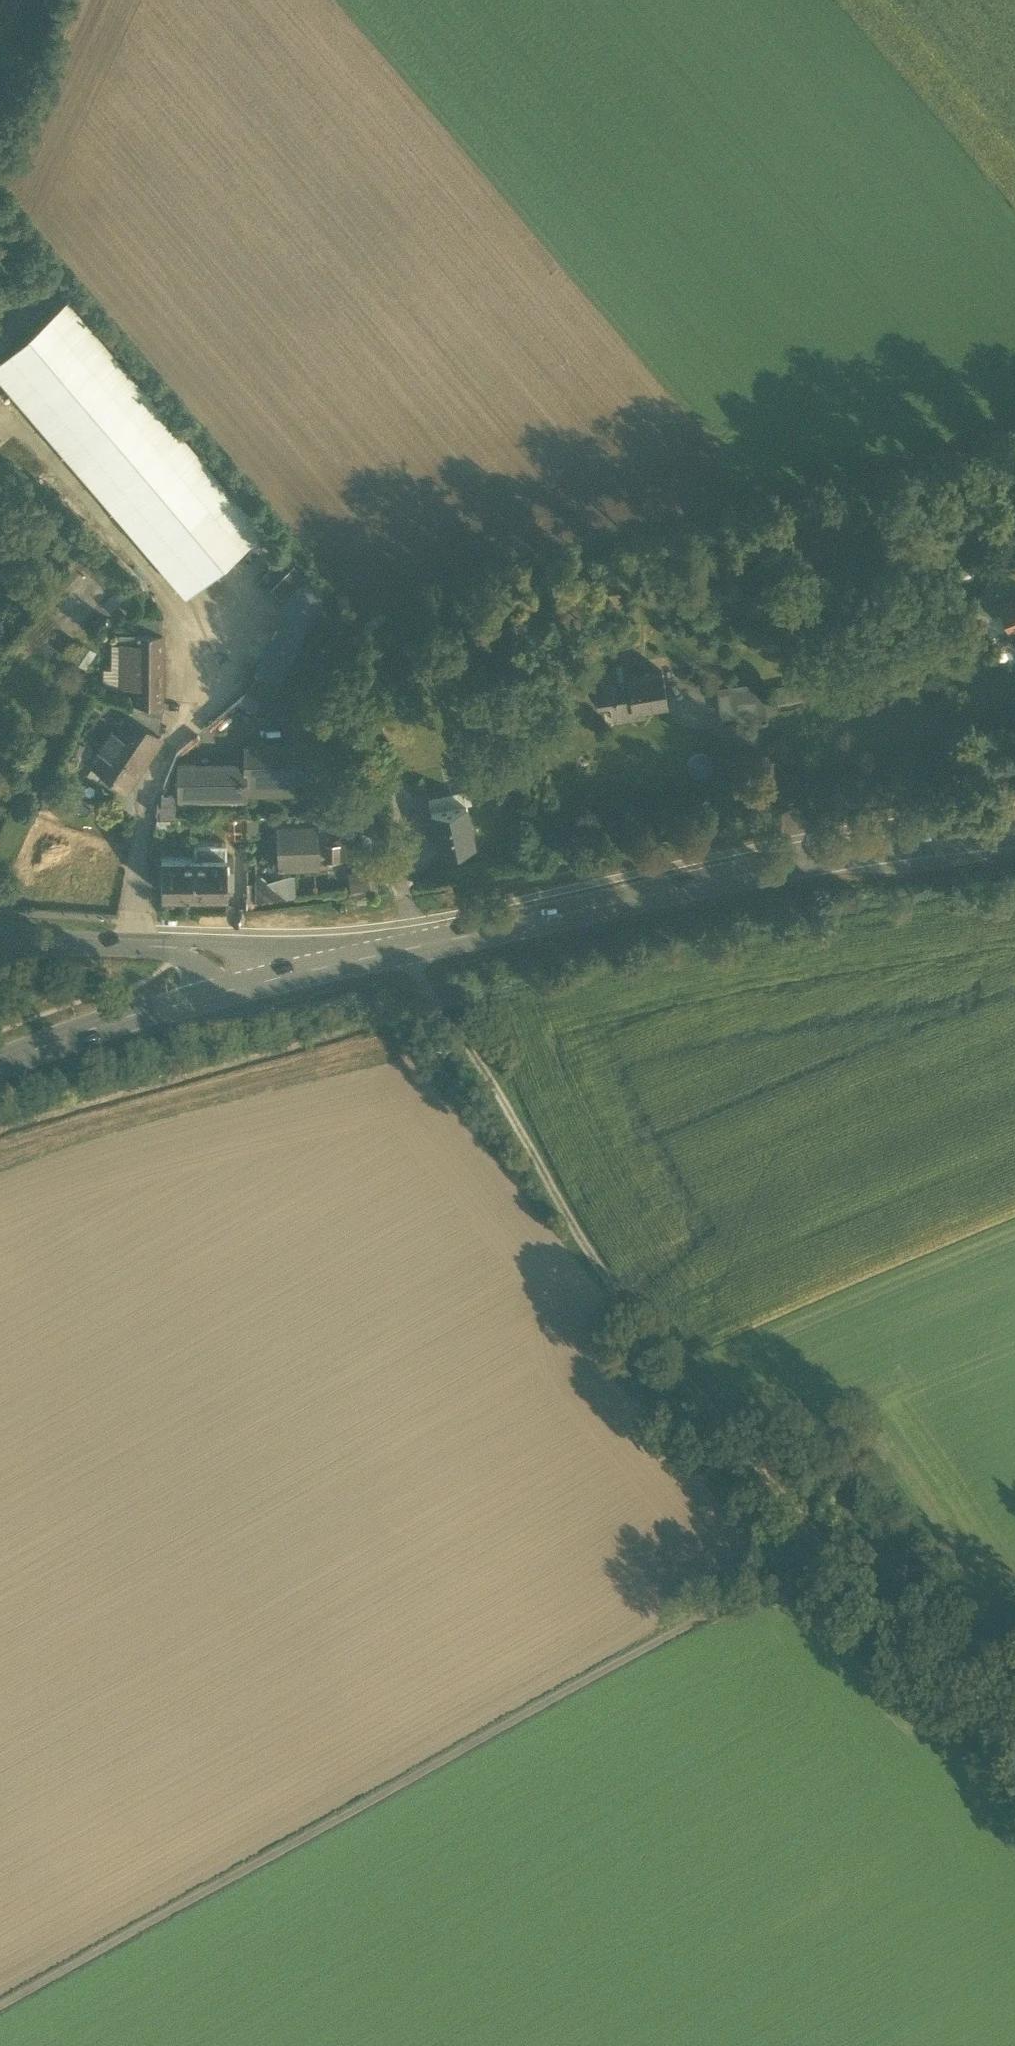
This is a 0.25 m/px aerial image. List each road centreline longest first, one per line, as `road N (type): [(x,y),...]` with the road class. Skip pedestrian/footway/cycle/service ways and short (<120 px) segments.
road 1 (track): [(408,945),(412,916),(309,711),(319,671),(382,617),(455,581),(1014,423)]
road 2 (track): [(408,945),(419,987),(613,1289),(925,1662),(1014,1721)]
road 3 (track): [(0,2006),(825,1550)]
road 4 (secondary): [(1014,832),(777,866),(337,958)]
road 5 (secondary): [(337,958),(145,1012),(0,1065)]
road 6 (secondary): [(337,958),(0,937)]

